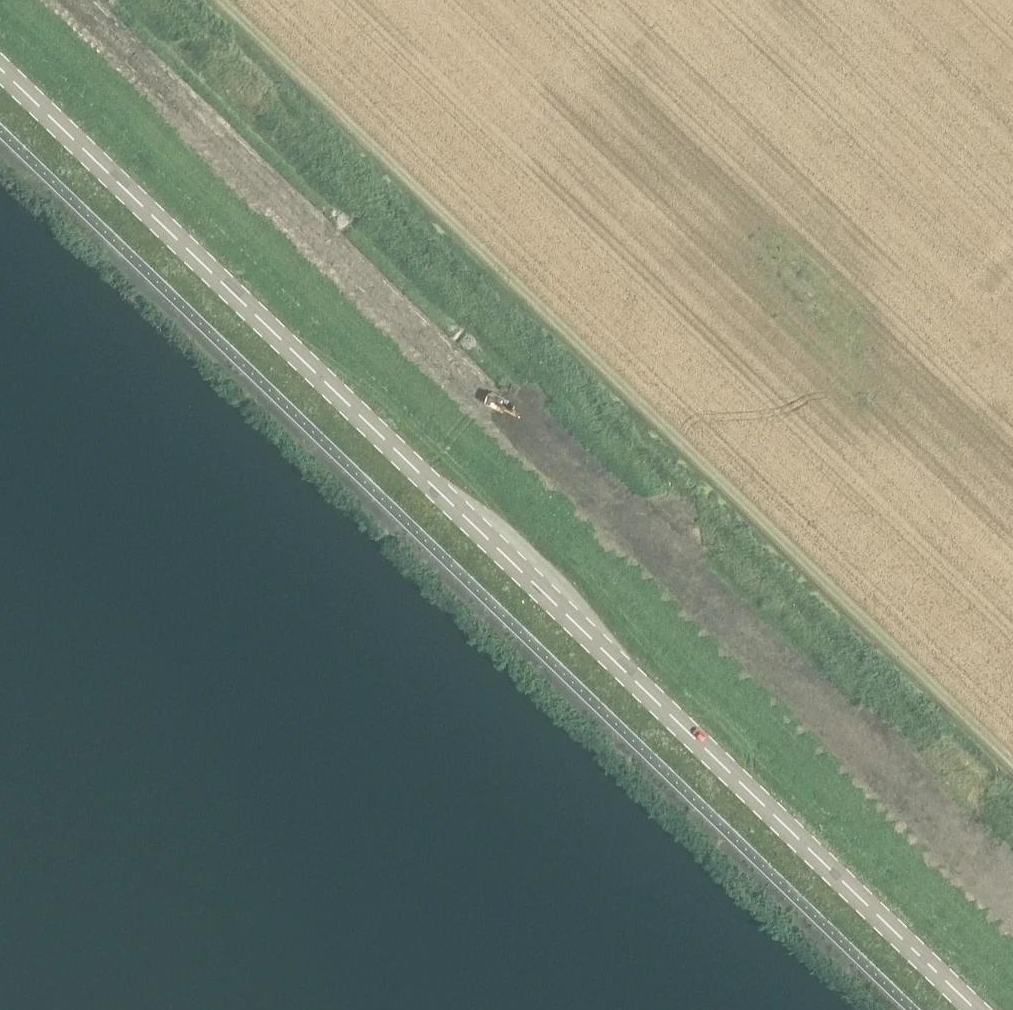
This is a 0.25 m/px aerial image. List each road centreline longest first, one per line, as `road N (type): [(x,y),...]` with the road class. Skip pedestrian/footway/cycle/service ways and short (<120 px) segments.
road 1 (secondary): [(976,1009),(0,67)]

